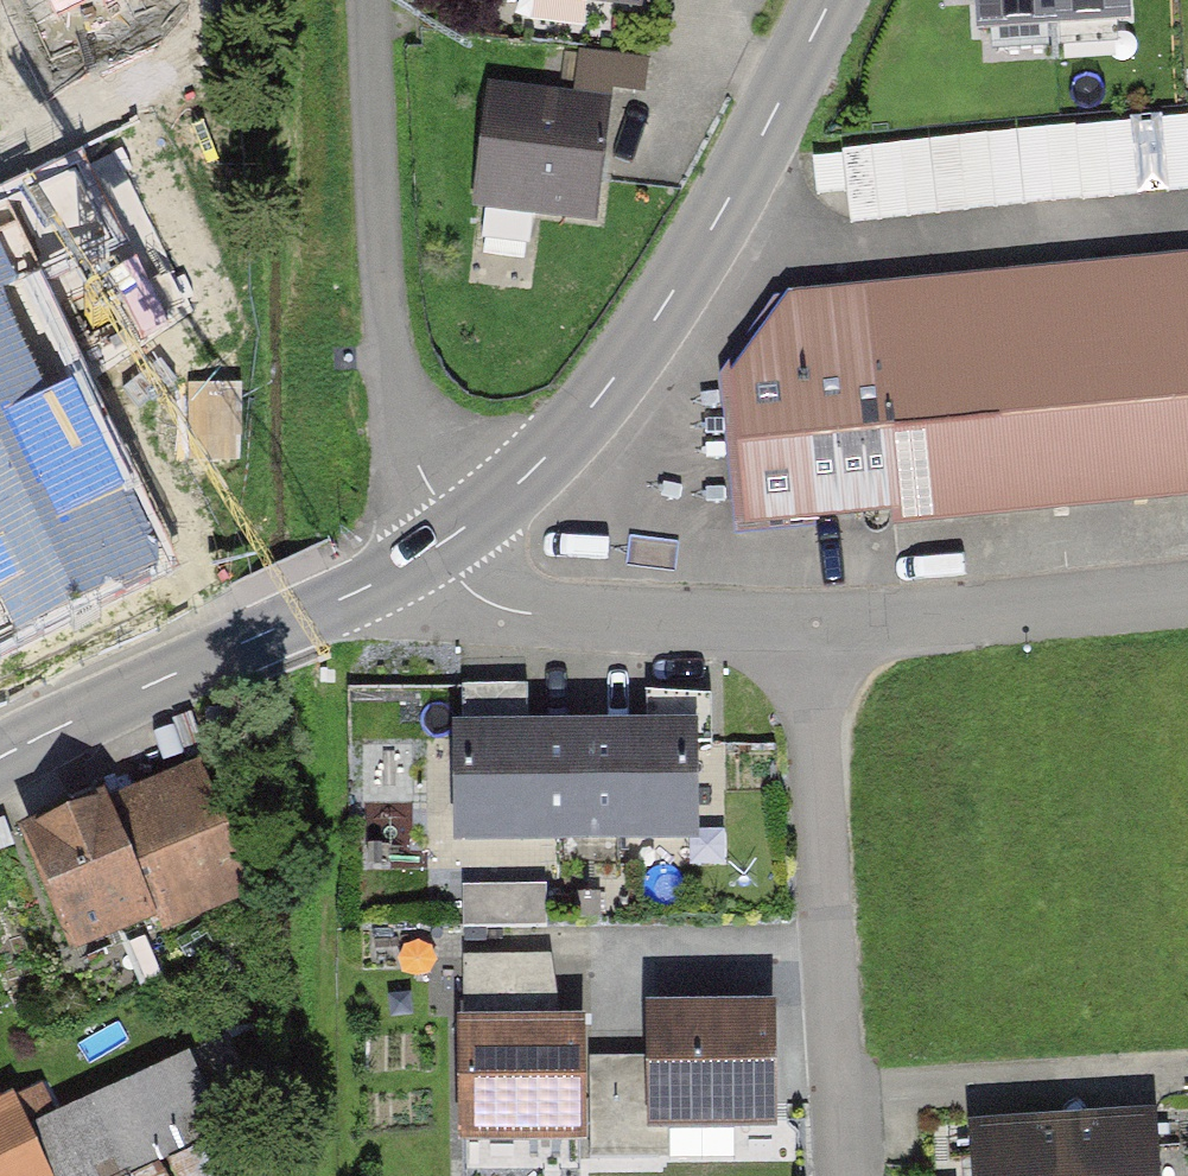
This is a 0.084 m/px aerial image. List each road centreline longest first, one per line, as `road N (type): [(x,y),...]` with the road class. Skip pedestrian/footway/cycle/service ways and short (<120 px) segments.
road 1 (tertiary): [(434,553),(573,423),(784,85),(827,0)]
road 2 (residential): [(373,0),(398,406),(434,553)]
road 3 (residential): [(802,634),(838,1175)]
road 4 (tertiary): [(0,759),(230,634),(434,553)]
road 5 (residential): [(802,634),(487,607),(434,553)]
road 6 (residential): [(1187,605),(802,634)]

